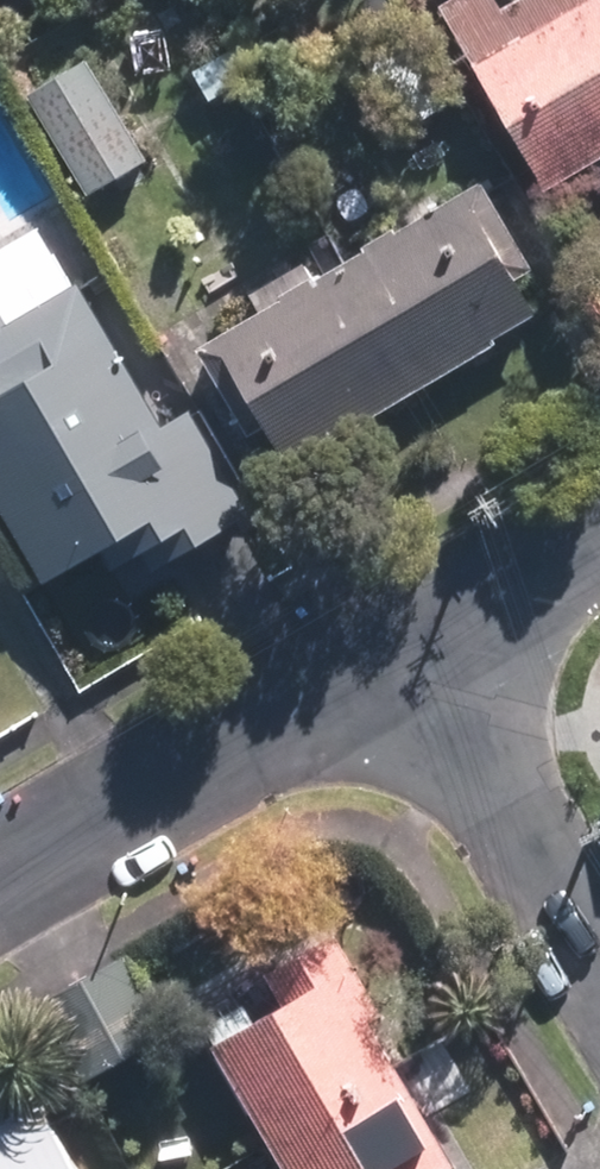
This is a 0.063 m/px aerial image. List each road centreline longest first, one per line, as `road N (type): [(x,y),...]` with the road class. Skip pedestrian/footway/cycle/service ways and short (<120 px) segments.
road 1 (residential): [(0,869),(403,638)]
road 2 (residential): [(403,638),(599,970)]
road 3 (residential): [(403,638),(599,523)]

